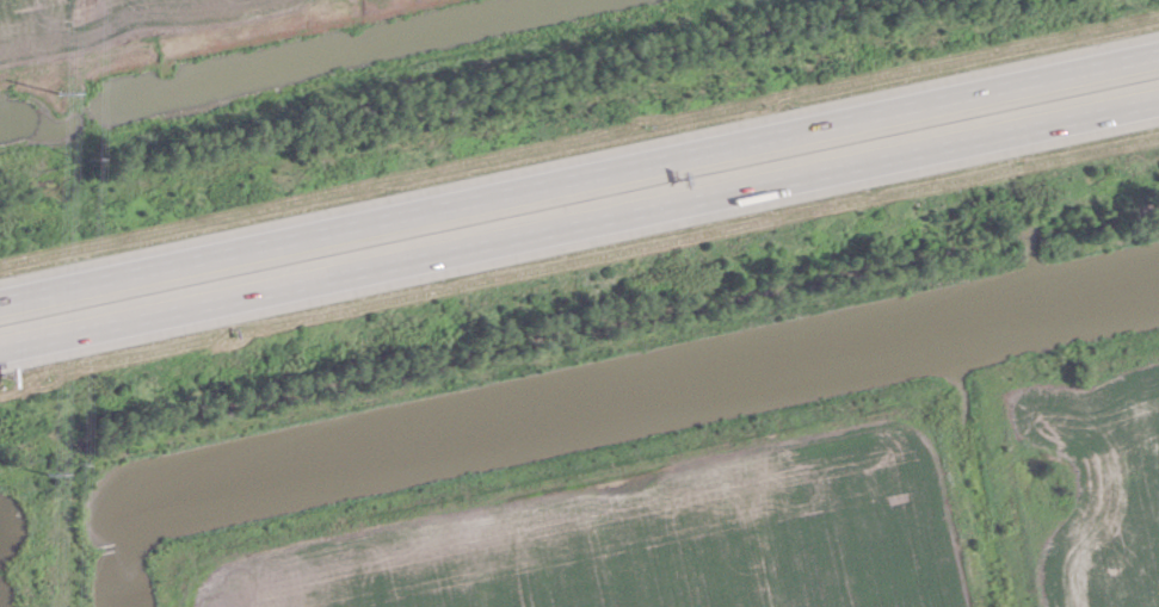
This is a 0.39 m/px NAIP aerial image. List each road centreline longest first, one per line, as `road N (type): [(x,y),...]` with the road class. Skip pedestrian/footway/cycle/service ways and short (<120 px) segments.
road 1 (motorway): [(0,346),(1158,98)]
road 2 (motorway): [(1158,52),(0,300)]

